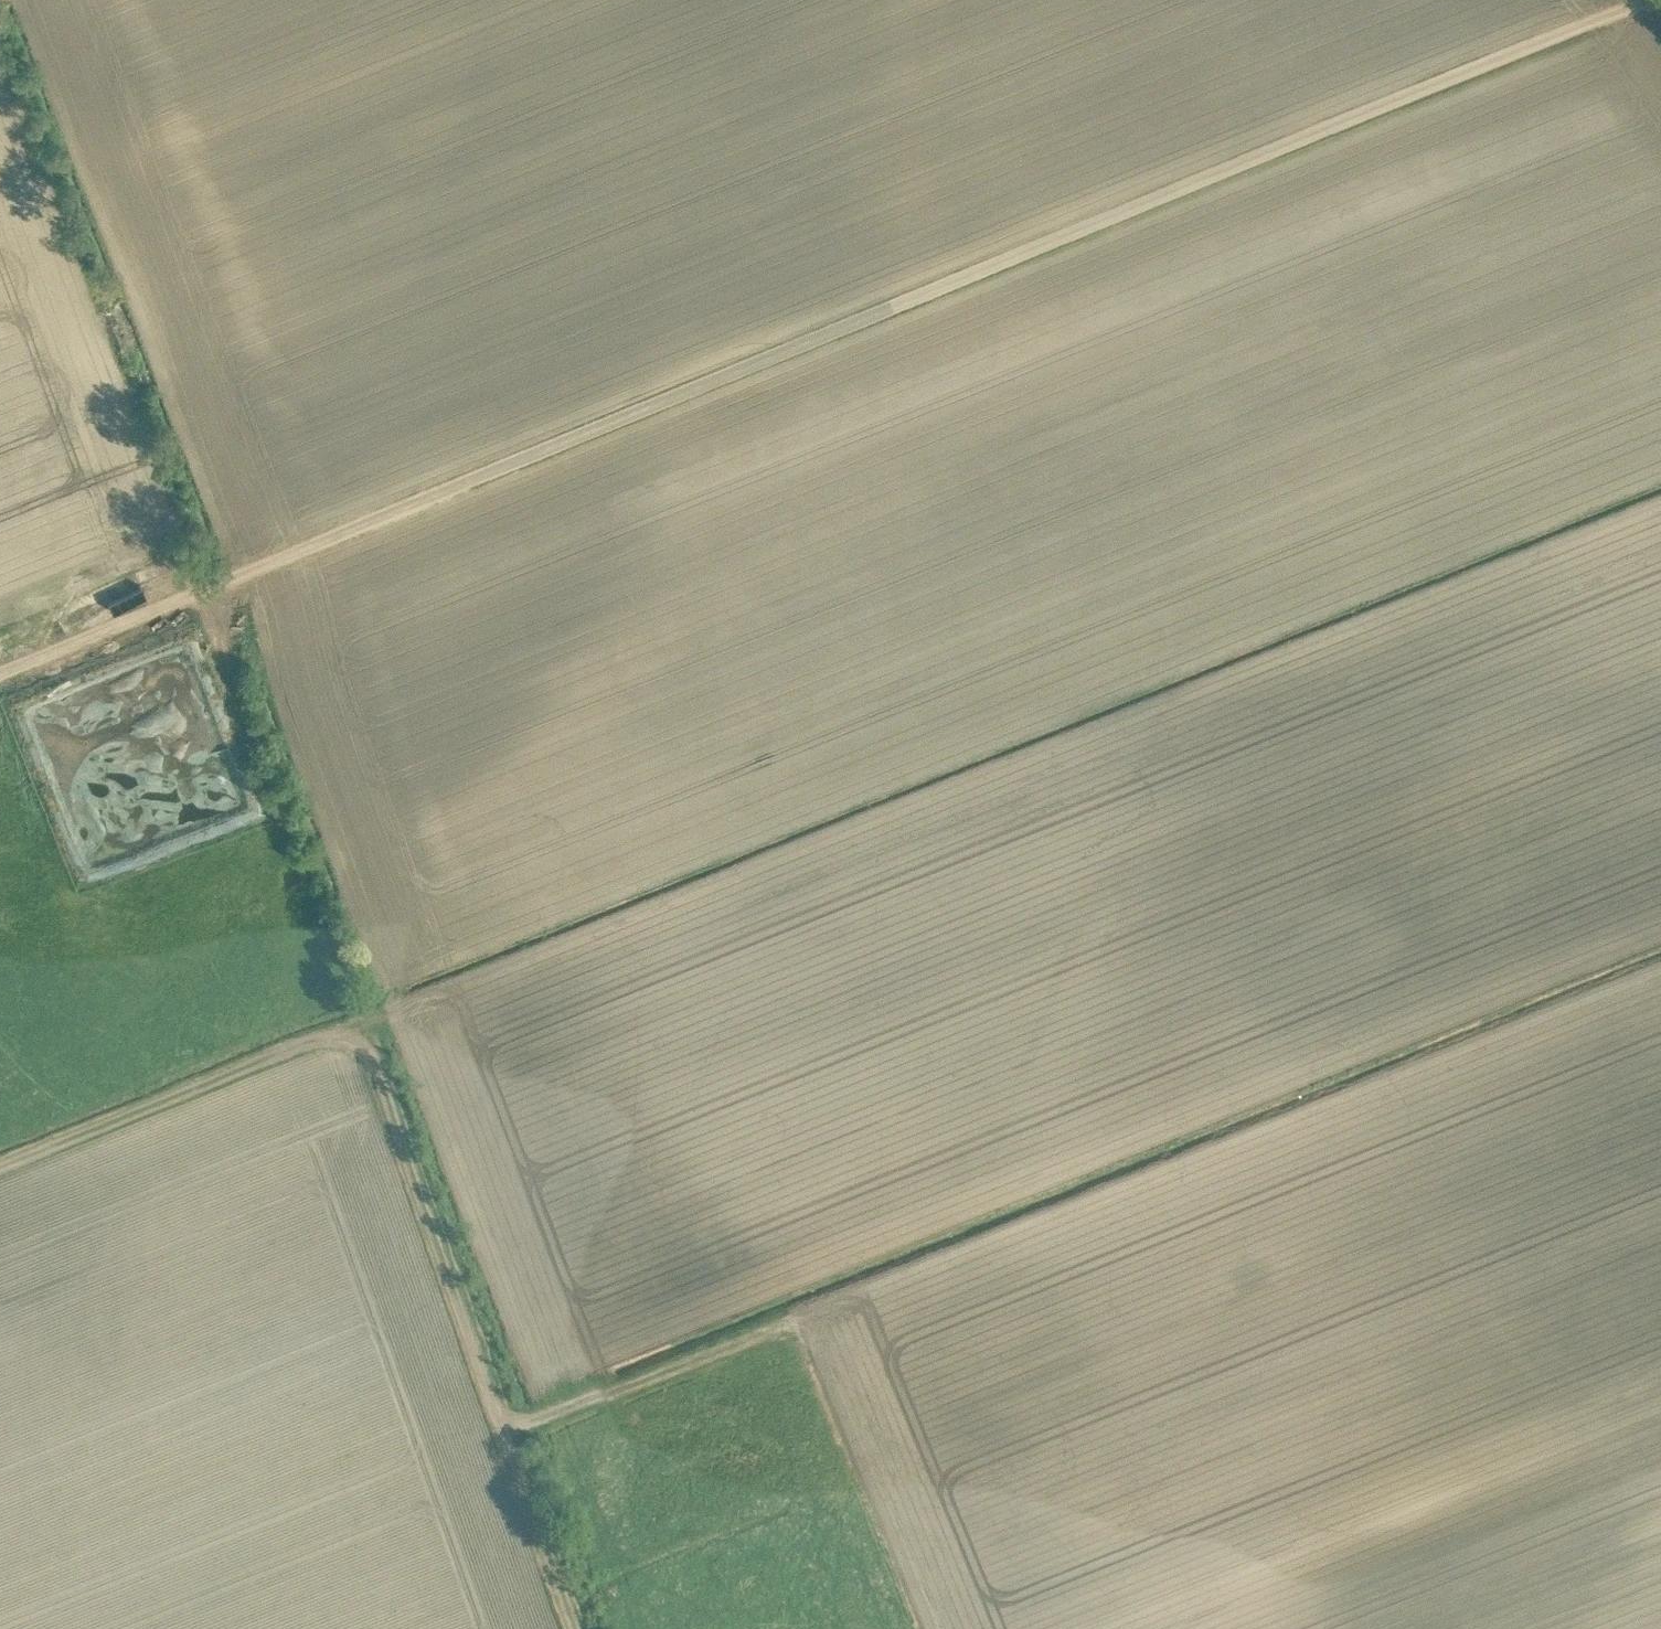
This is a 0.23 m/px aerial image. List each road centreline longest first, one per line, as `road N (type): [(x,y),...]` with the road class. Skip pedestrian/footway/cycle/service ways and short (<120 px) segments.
road 1 (track): [(258,567),(1642,0)]
road 2 (track): [(505,1430),(357,1026),(0,1171)]
road 3 (track): [(505,1430),(782,1321)]
road 4 (track): [(578,1628),(505,1430)]

